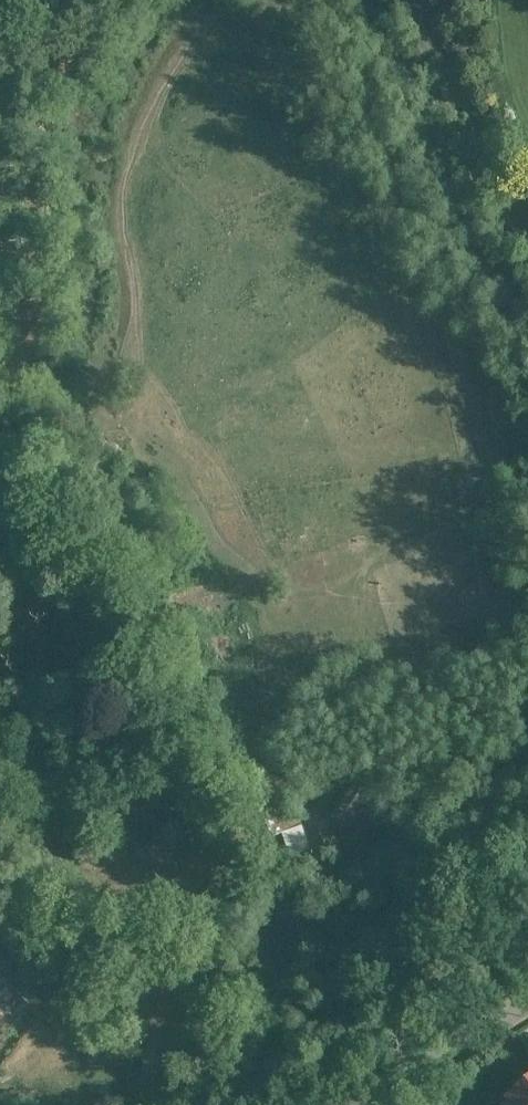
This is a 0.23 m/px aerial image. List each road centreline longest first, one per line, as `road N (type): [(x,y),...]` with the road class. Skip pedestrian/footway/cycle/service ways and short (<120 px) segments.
road 1 (unclassified): [(527,264),(452,121),(424,0)]
road 2 (tertiary): [(527,1000),(356,1104)]

